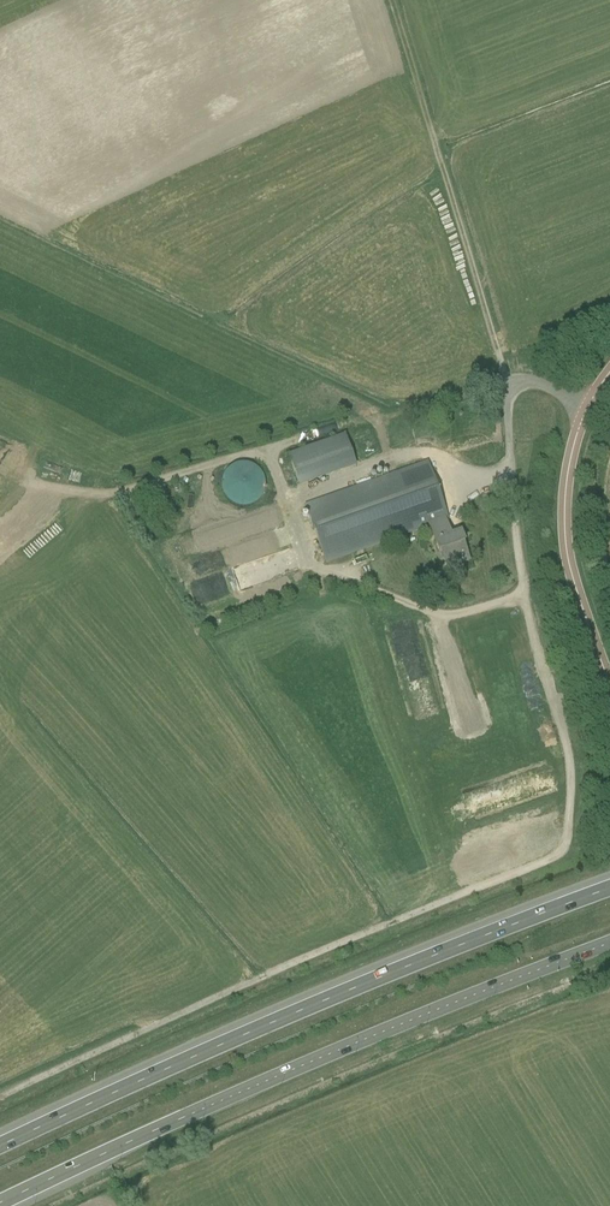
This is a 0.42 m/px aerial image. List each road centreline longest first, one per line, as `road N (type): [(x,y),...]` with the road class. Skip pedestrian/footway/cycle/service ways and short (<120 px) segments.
road 1 (trunk): [(0,1205),(305,1066),(609,944)]
road 2 (trunk): [(609,889),(282,1019),(0,1147)]
road 3 (unclassified): [(609,686),(570,575),(564,510),(585,405),(609,373)]

